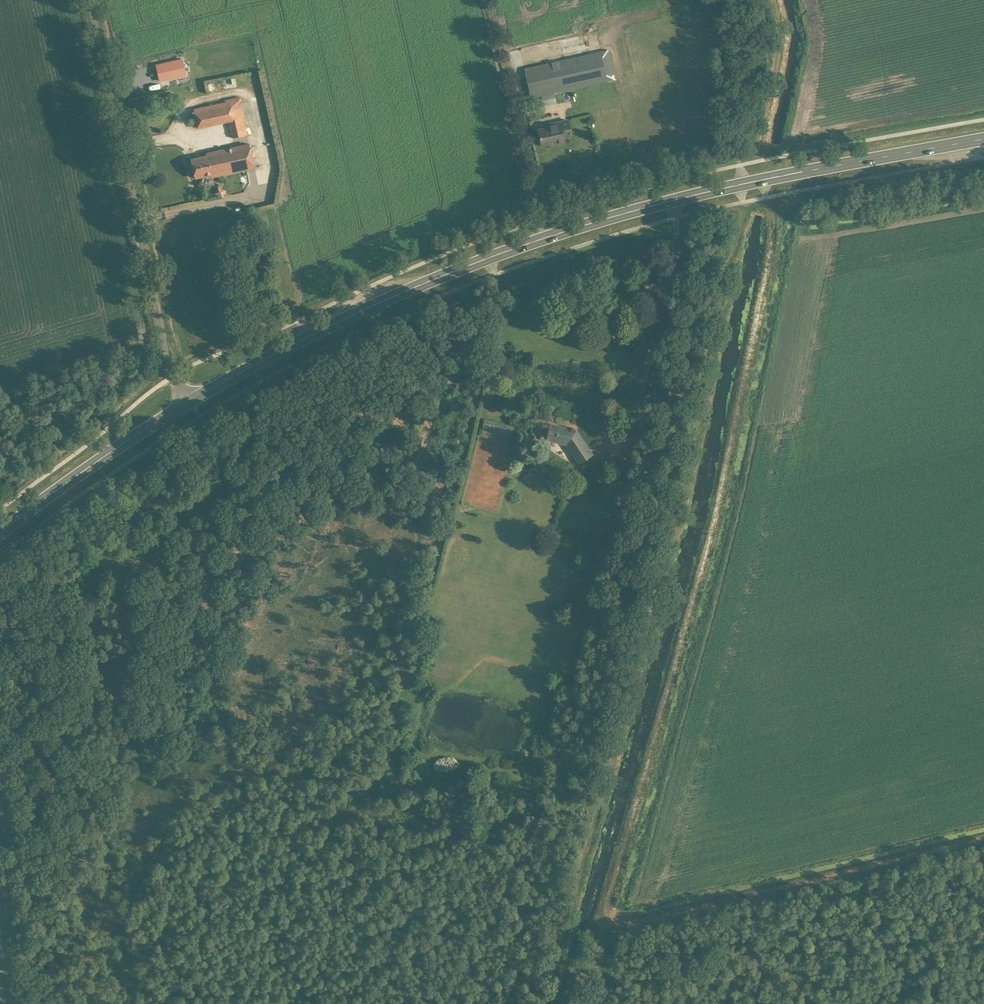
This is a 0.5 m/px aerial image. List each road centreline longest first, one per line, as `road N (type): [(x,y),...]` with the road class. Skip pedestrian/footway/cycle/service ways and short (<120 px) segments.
road 1 (primary): [(189,401),(335,322),(506,250),(672,200),(983,139)]
road 2 (track): [(549,1003),(694,456),(743,202)]
road 3 (unclassified): [(189,401),(165,351),(90,0)]
road 4 (track): [(433,602),(505,316),(506,250)]
road 5 (primary): [(0,535),(189,401)]
road 6 (track): [(740,164),(740,157),(762,150),(784,37),(776,0)]

